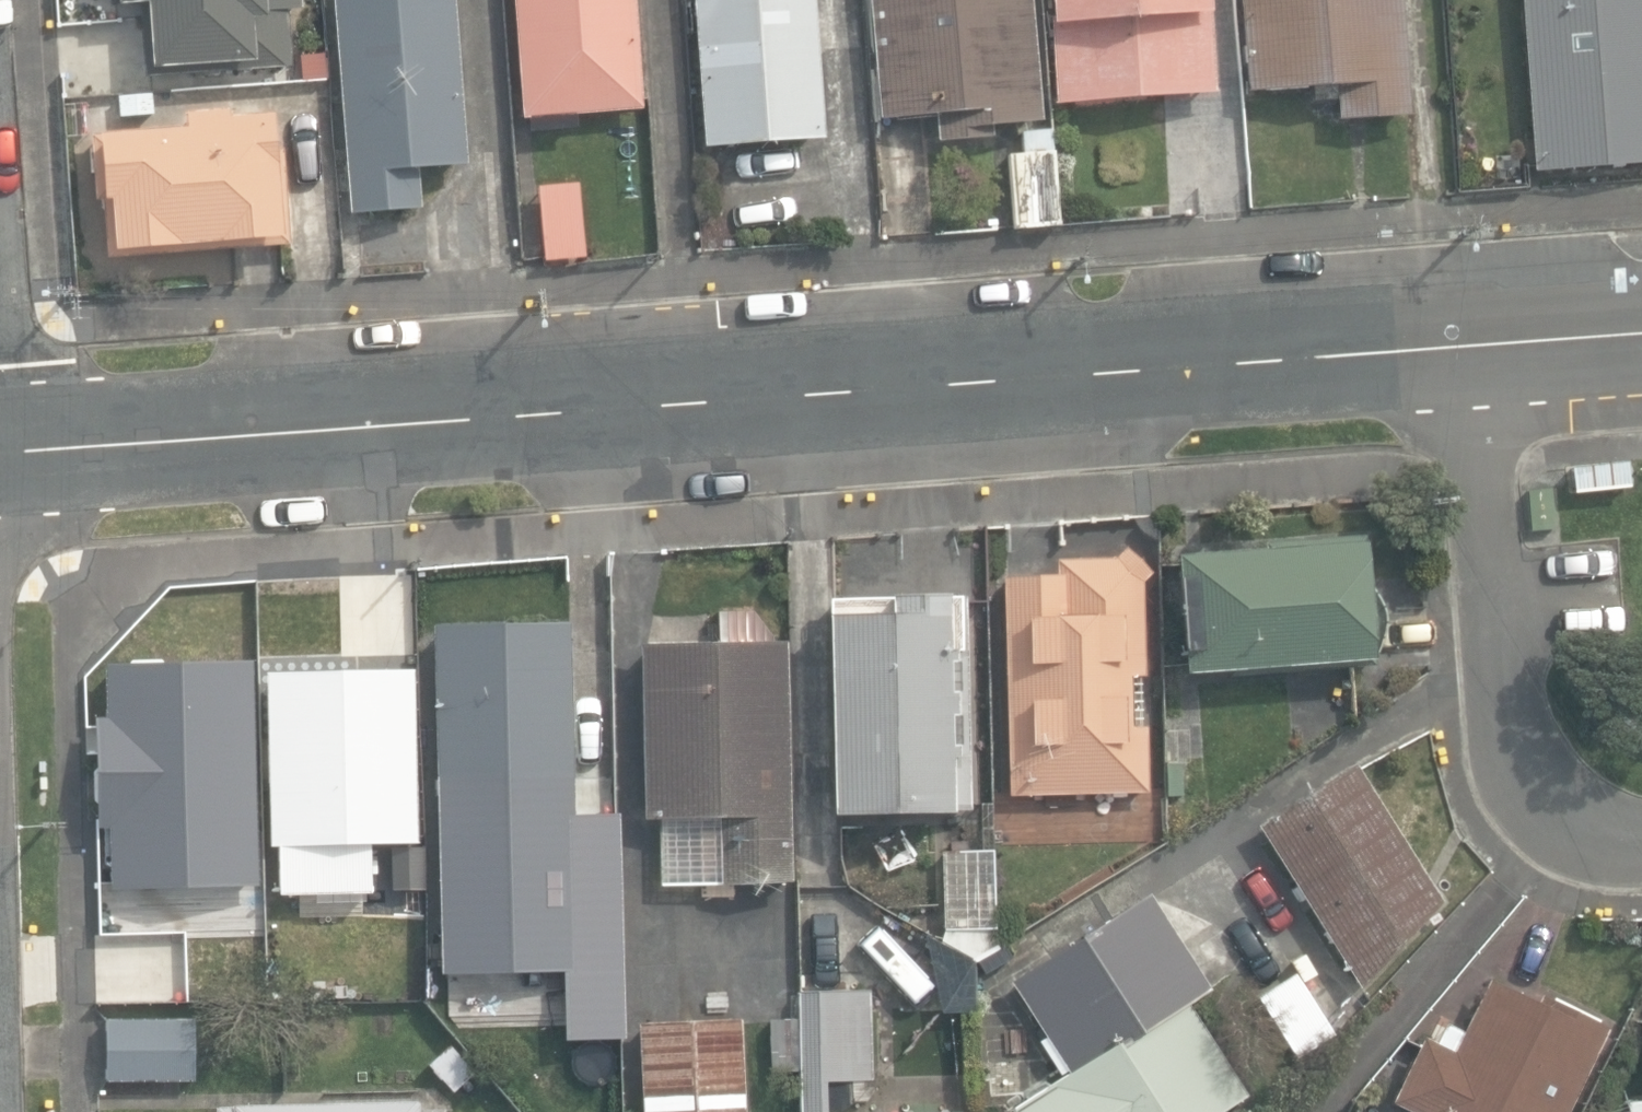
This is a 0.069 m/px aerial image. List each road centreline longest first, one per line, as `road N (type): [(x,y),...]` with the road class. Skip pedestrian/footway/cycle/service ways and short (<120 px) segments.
road 1 (residential): [(0,453),(1461,344)]
road 2 (residential): [(1641,835),(1593,831),(1547,810),(1519,774),(1497,669),(1461,344)]
road 3 (residential): [(1461,344),(1641,332)]

